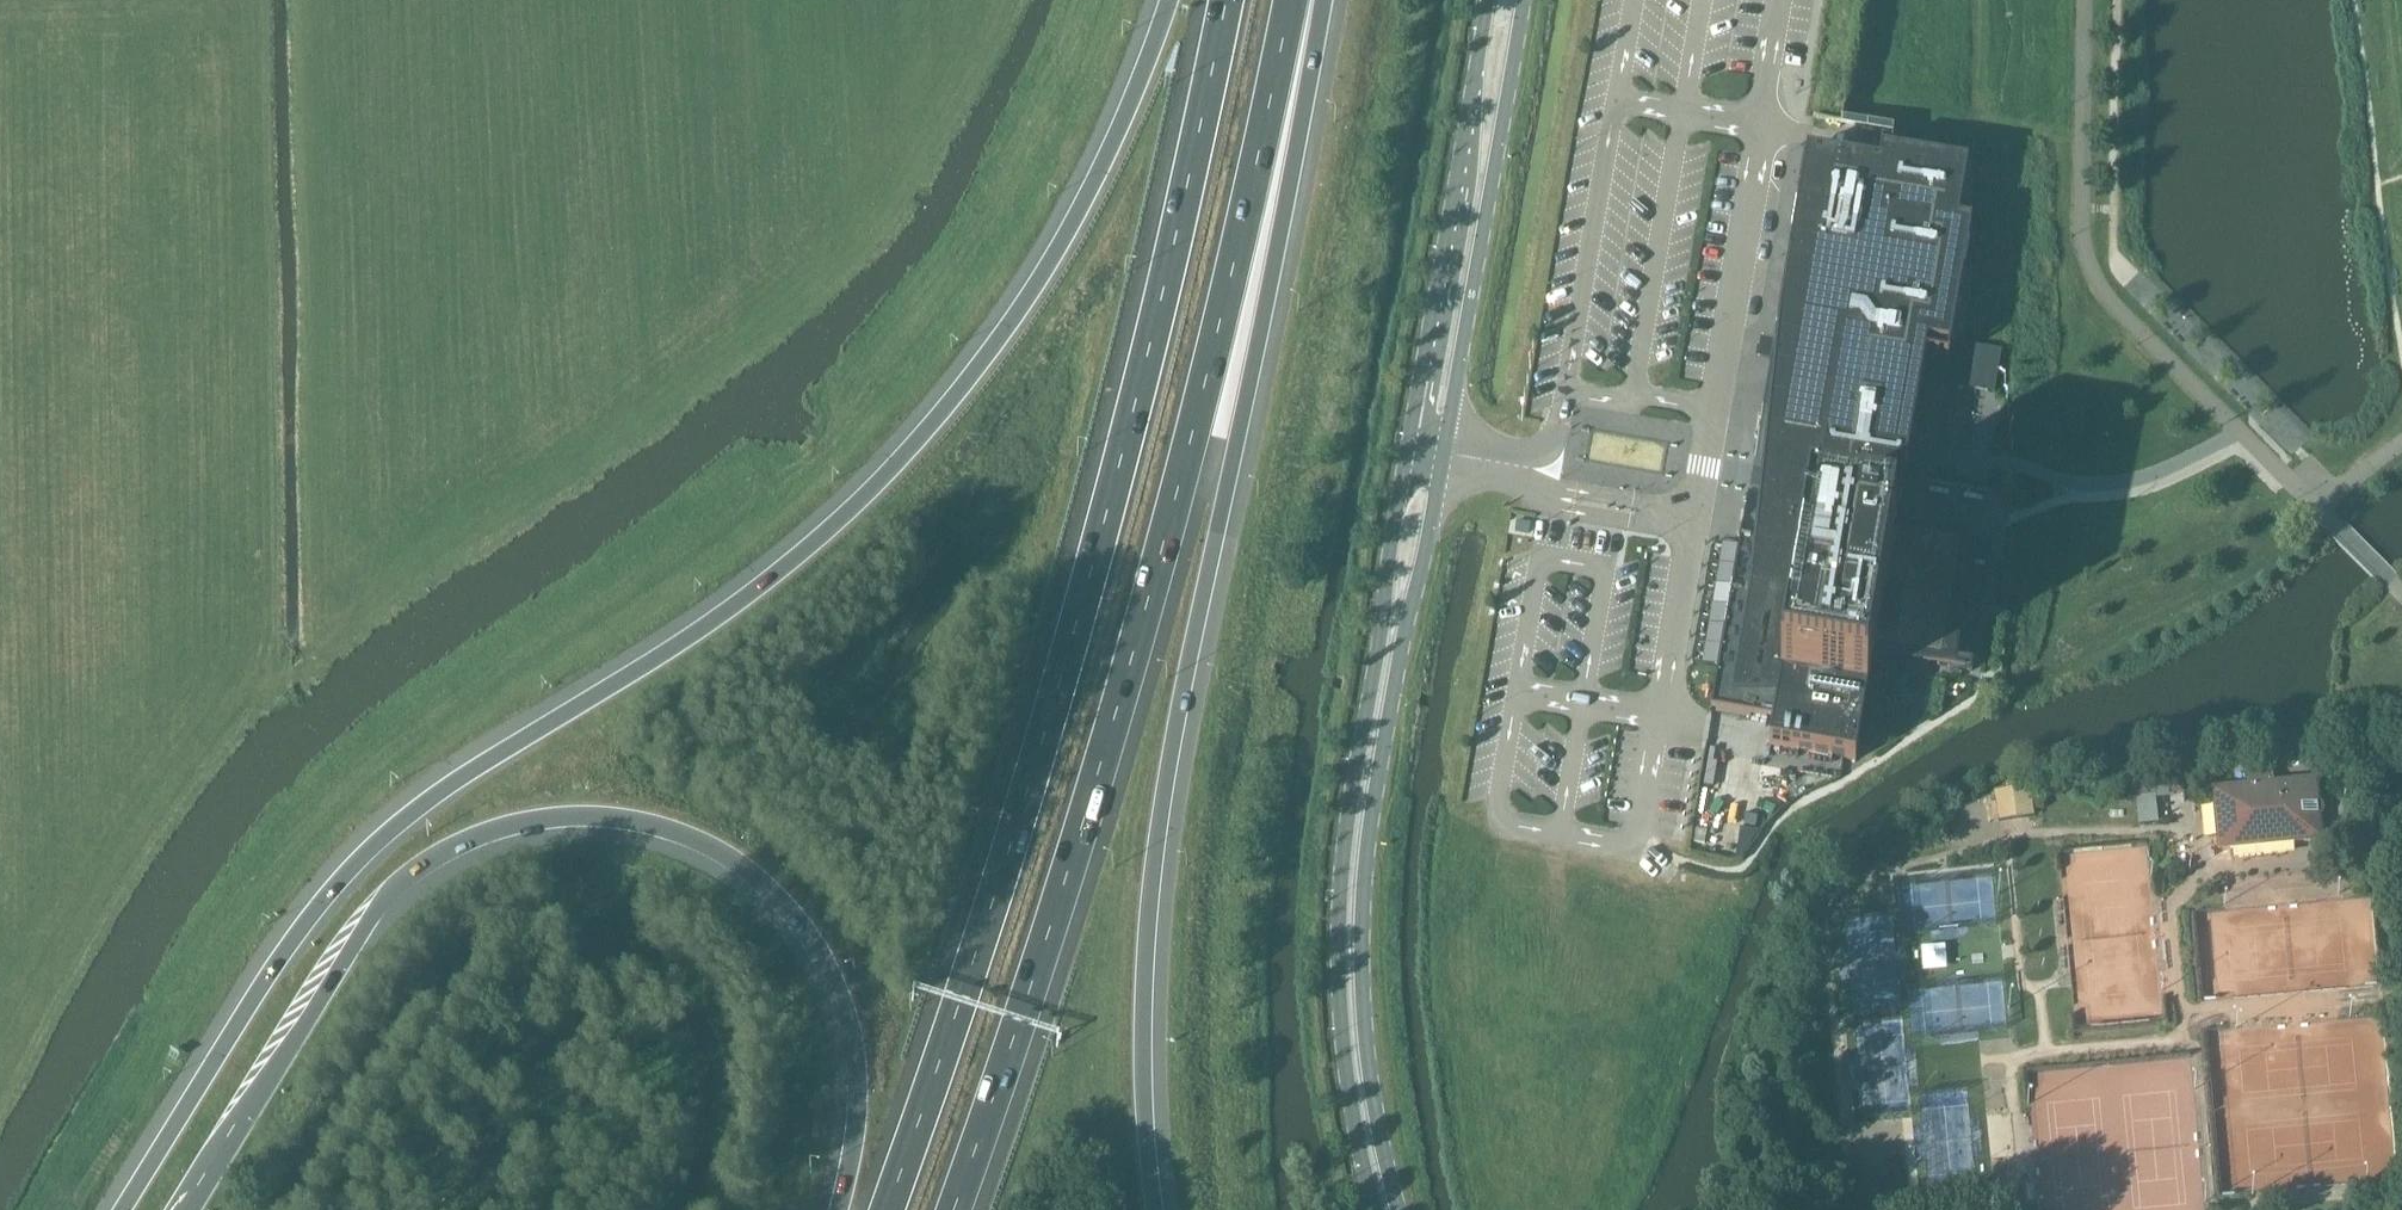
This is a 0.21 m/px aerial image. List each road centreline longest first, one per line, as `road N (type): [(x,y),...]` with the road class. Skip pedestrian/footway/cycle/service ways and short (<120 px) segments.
road 1 (motorway): [(1166,0),(1124,122),(1088,197),(1033,290),(924,436),(745,596),(431,797),(364,859),(298,935),(124,1209)]
road 2 (motorway): [(1228,0),(1149,359),(1048,735),(887,1209)]
road 3 (motorway): [(956,1209),(1111,744),(1212,369),(1293,0)]
road 4 (motorway): [(1157,1209),(1145,1058),(1158,839),(1307,98),(1320,0)]
road 5 (motorway): [(182,1209),(397,890),(477,834),(563,817),(677,833),(736,862),(790,908),(826,963),(857,1085),(852,1156),(836,1209)]
road 6 (tertiary): [(1408,450),(1340,899),(1343,1057),(1376,1209)]
road 7 (tertiary): [(1401,1209),(1375,1108),(1361,943),(1381,750),(1442,457)]
road 8 (tertiary): [(1442,457),(1525,0)]
road 9 (tertiary): [(1487,0),(1408,450)]
road 10 (unclassified): [(1442,457),(1509,469),(1542,494),(1693,520)]

